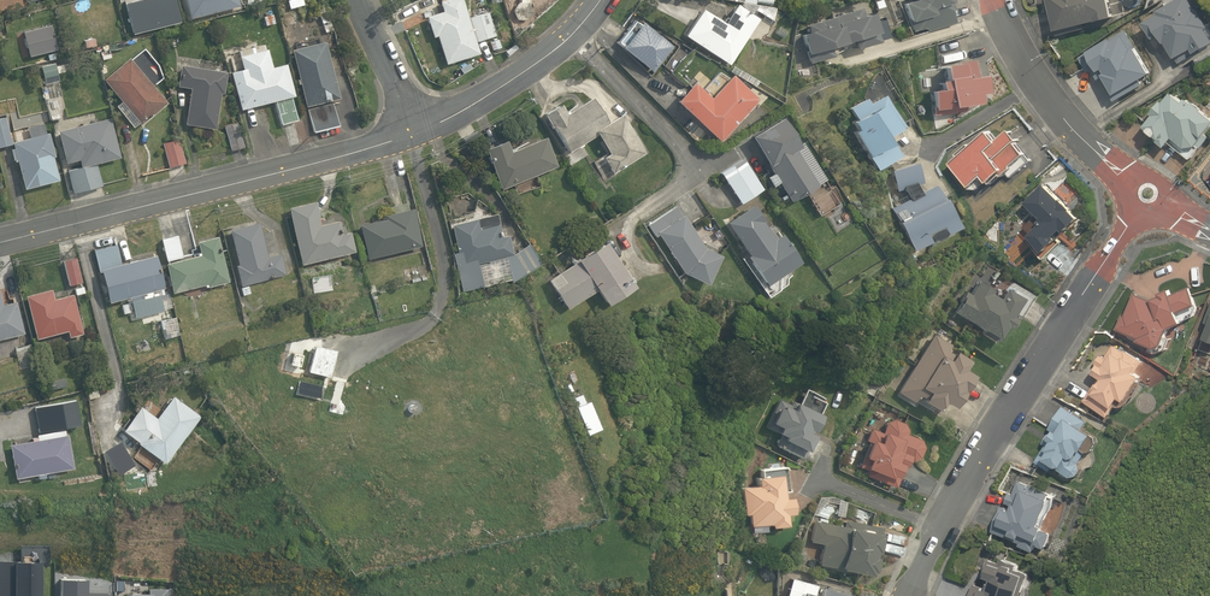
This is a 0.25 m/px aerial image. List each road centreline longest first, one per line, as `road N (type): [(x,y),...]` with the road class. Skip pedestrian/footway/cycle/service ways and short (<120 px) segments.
road 1 (residential): [(910,595),(1139,208)]
road 2 (tertiary): [(412,134),(0,242)]
road 3 (residential): [(992,0),(1063,117),(1136,181)]
road 4 (tertiary): [(600,0),(533,66),(412,134)]
road 5 (residential): [(412,134),(358,0)]

